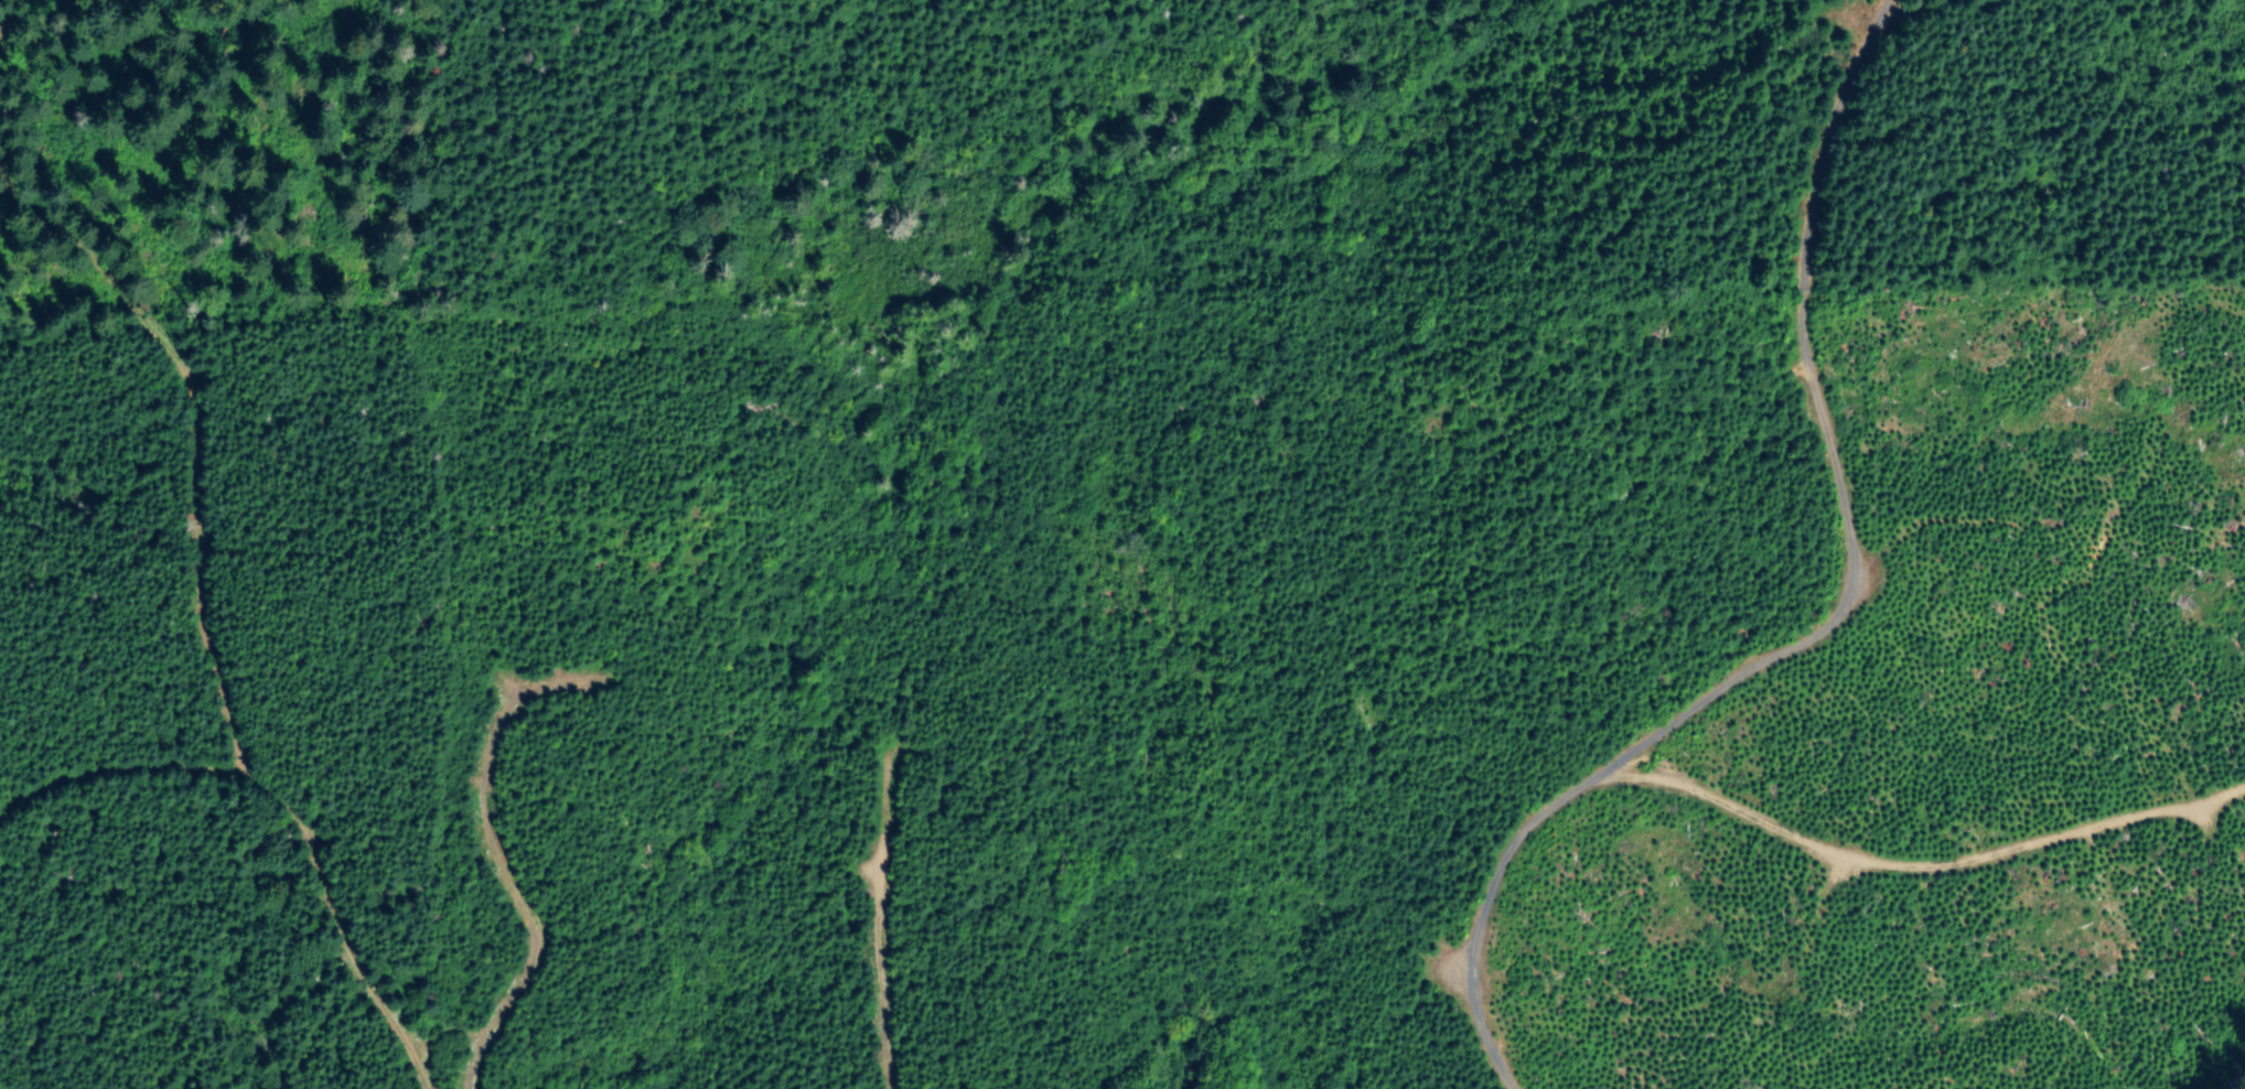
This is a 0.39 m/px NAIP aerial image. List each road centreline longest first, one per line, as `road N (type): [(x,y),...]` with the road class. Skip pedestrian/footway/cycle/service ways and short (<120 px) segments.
road 1 (residential): [(463,266),(883,108),(1066,55),(1474,48),(1768,0)]
road 2 (residential): [(1538,1088),(1519,866),(1539,813),(1591,767),(1730,708),(1822,590),(1848,524),(1848,359),(1828,287),(1841,161),(1899,0)]
road 3 (residential): [(382,1088),(318,812),(193,575)]
road 4 (residential): [(280,741),(132,787),(36,795),(0,817)]

